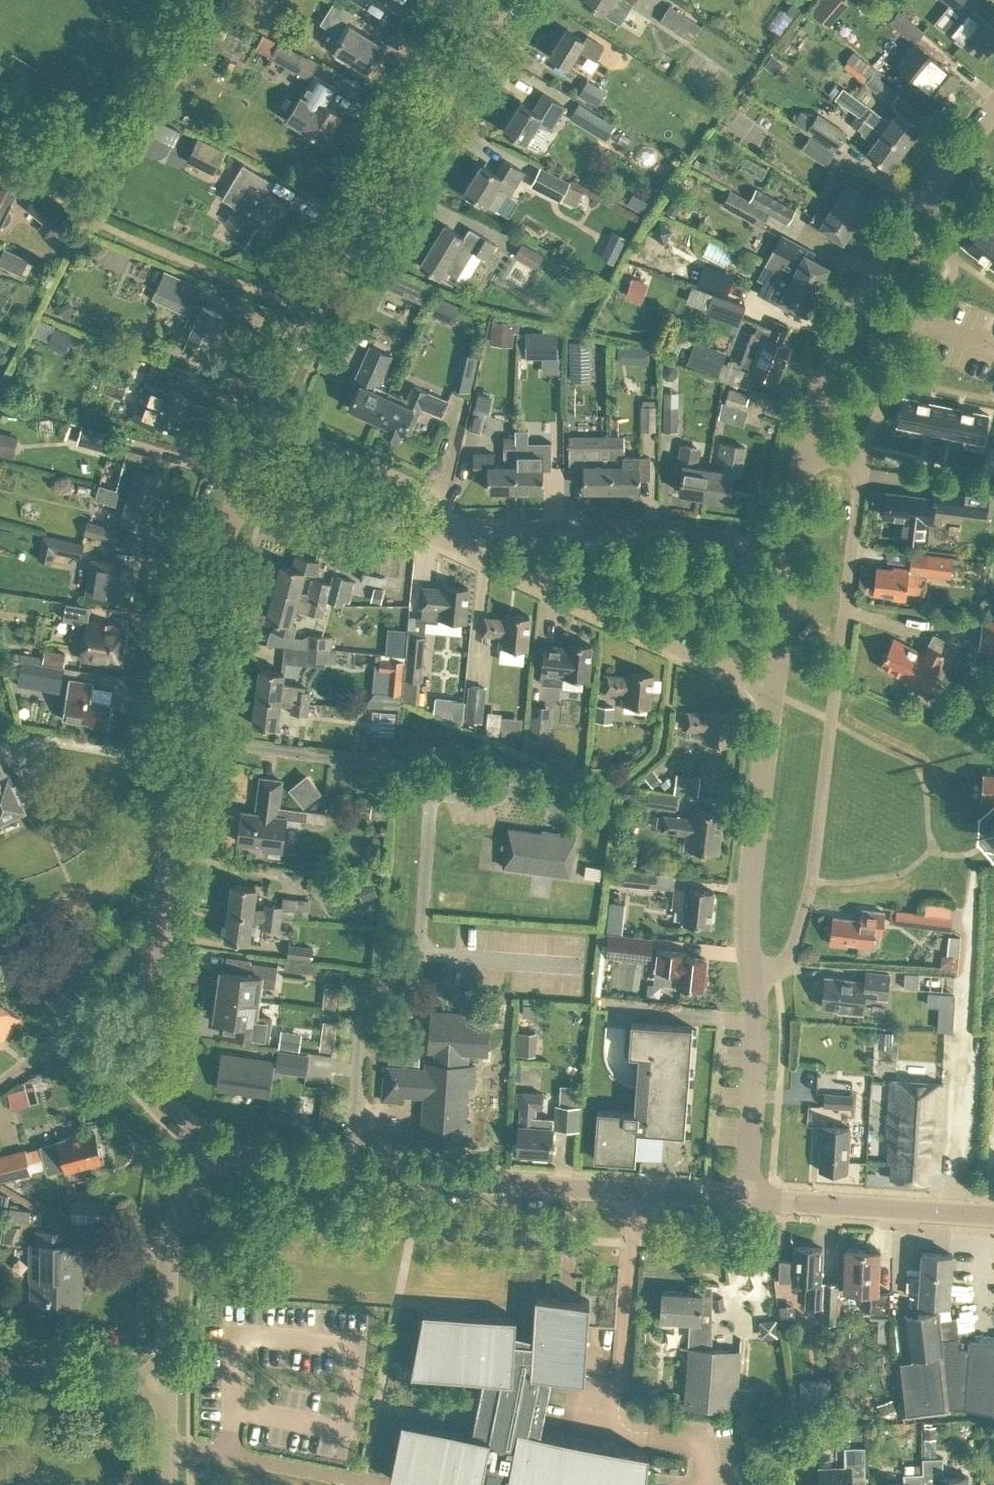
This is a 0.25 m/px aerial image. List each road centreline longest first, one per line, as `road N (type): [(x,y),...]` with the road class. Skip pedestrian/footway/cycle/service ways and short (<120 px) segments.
road 1 (unclassified): [(745,1201),(265,1167),(212,1151)]
road 2 (residential): [(773,972),(790,962),(812,877),(864,460)]
road 3 (residential): [(263,418),(311,313),(502,0)]
road 4 (residential): [(772,691),(499,565),(463,545),(457,530)]
road 5 (residential): [(789,547),(663,530),(457,530)]
road 6 (residential): [(174,812),(234,507)]
road 7 (residential): [(864,460),(904,357),(960,272),(955,259),(905,225)]
road 8 (residential): [(754,974),(747,909),(772,691)]
road 9 (residential): [(132,1070),(174,812)]
road 10 (residential): [(807,453),(831,367),(905,225)]
road 11 (unclassified): [(993,1216),(745,1201)]
road 12 (residential): [(168,1382),(171,1258),(179,1218),(212,1151)]
road 13 (residential): [(457,530),(415,485),(263,418)]
road 14 (residential): [(745,1201),(754,974)]
road 15 (residential): [(457,530),(351,528),(234,507)]
road 16 (residential): [(0,933),(80,899),(174,812)]
road 17 (unclassified): [(132,1070),(0,947)]
road 18 (residential): [(168,1382),(0,1368)]
road 19 (residential): [(905,225),(993,108)]
road 20 (residential): [(772,691),(789,547)]

